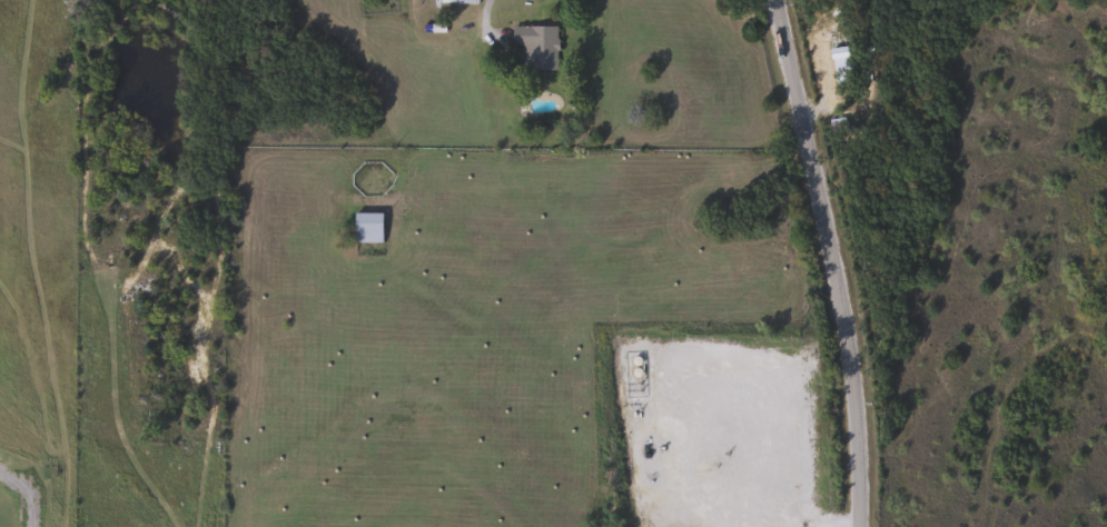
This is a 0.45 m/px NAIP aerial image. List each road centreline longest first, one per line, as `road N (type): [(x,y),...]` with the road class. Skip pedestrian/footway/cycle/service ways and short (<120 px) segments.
road 1 (residential): [(861,526),(844,307),(778,0)]
road 2 (track): [(980,526),(1014,374),(1041,347),(1106,324)]

